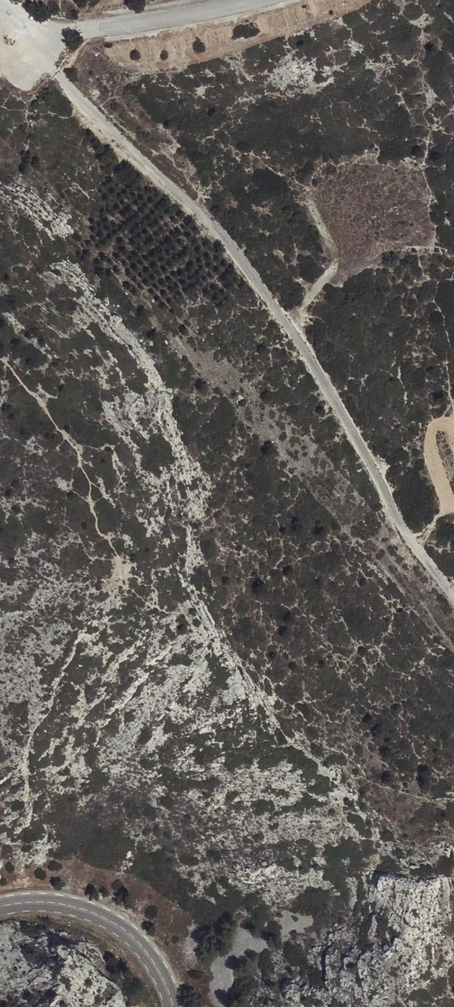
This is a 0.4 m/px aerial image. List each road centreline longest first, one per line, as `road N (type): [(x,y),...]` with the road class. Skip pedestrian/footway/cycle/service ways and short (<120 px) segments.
road 1 (track): [(58,75),(253,276),(323,381),(396,517),(453,597)]
road 2 (unclassified): [(9,22),(78,29),(252,0)]
road 3 (tertiary): [(0,909),(45,903),(99,916),(141,946),(173,1006)]

